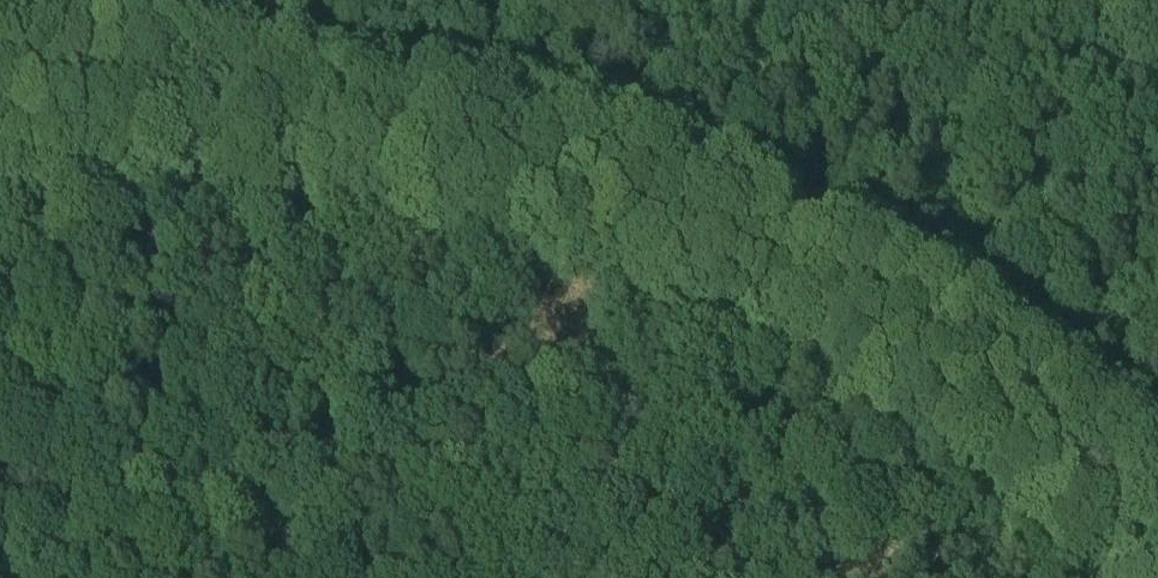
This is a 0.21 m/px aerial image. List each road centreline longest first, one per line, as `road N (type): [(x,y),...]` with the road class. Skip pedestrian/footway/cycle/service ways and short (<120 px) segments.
road 1 (track): [(823,304),(499,170),(351,138),(258,129),(0,139)]
road 2 (track): [(1157,532),(1039,432),(910,347),(823,304)]

